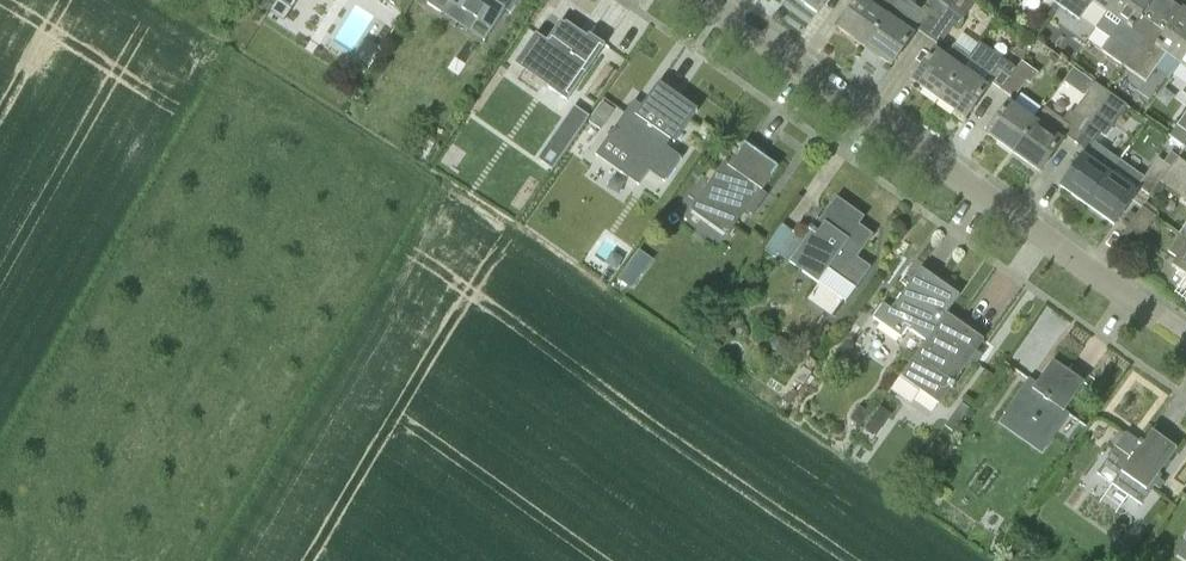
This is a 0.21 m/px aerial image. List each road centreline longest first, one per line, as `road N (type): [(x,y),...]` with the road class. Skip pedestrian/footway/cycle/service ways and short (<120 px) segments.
road 1 (residential): [(712,0),(1185,326)]

